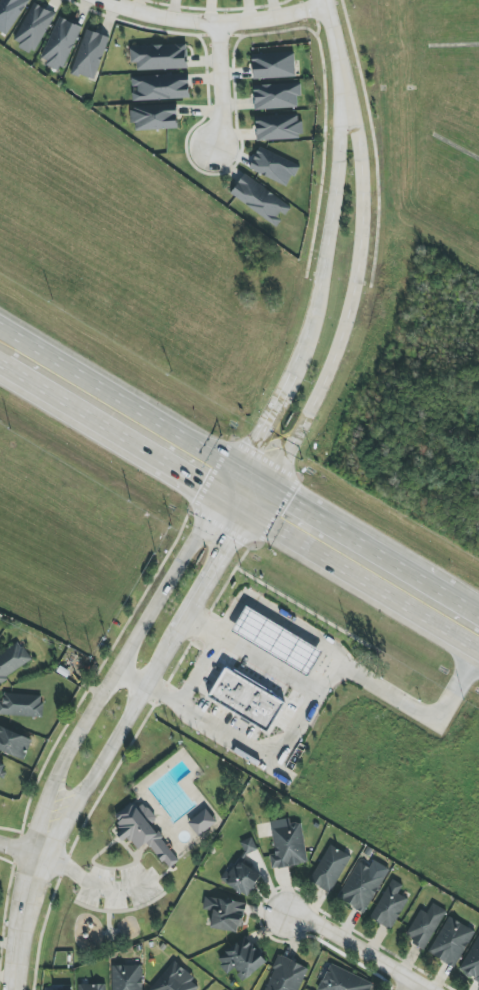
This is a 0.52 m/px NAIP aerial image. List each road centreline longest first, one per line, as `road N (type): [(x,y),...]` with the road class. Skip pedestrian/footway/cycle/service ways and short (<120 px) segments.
road 1 (primary): [(478,616),(0,328)]
road 2 (residential): [(264,487),(344,330),(360,257),(363,195),(340,57)]
road 3 (residential): [(340,57),(341,138),(317,306),(297,371),(235,471)]
road 4 (residential): [(37,854),(87,788),(264,487)]
road 5 (residential): [(219,497),(61,761),(42,808),(37,854)]
road 6 (primary): [(219,497),(478,652)]
road 7 (primary): [(3,366),(219,497)]
road 8 (residential): [(328,7),(218,22),(104,0)]
road 9 (residential): [(421,989),(285,915)]
road 10 (residential): [(37,854),(15,989)]
road 11 (residential): [(216,144),(223,108),(218,22)]

